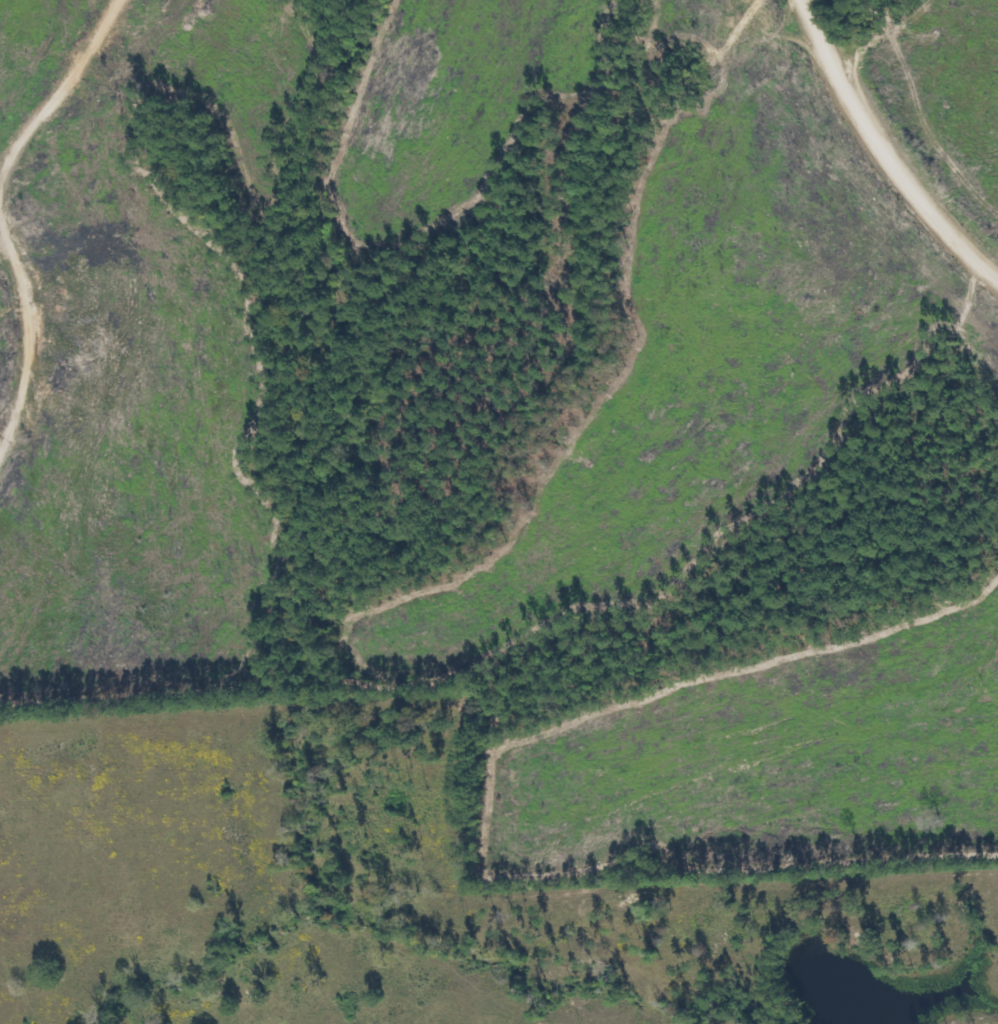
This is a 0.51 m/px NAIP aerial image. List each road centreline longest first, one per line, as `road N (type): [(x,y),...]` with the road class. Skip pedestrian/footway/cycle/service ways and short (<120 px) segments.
road 1 (residential): [(997,295),(819,50),(803,0)]

